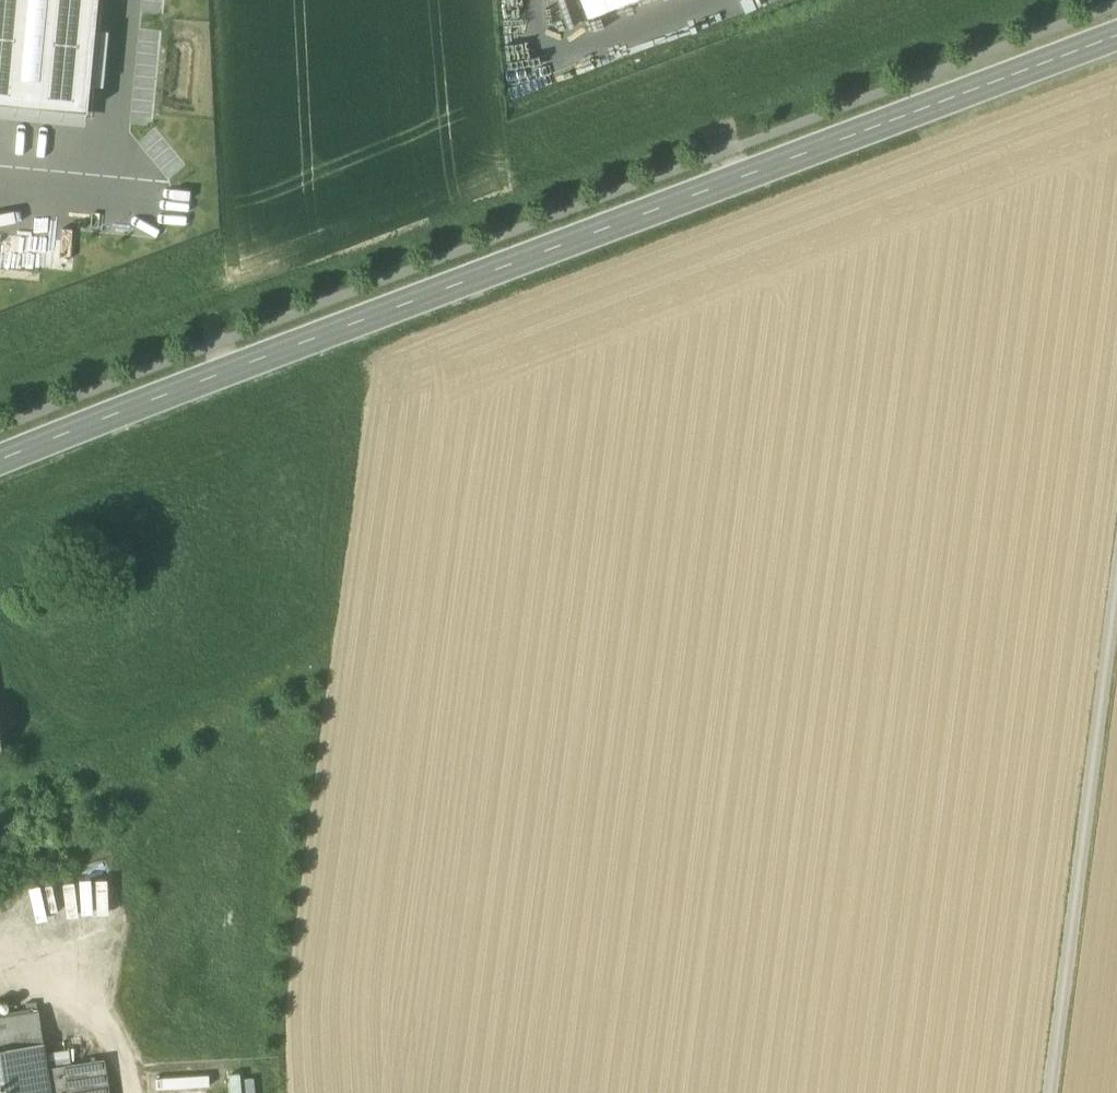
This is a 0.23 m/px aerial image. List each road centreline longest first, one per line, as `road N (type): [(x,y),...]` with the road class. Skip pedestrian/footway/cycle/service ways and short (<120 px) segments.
road 1 (tertiary): [(0,461),(1116,35)]
road 2 (track): [(1049,1092),(1116,578)]

